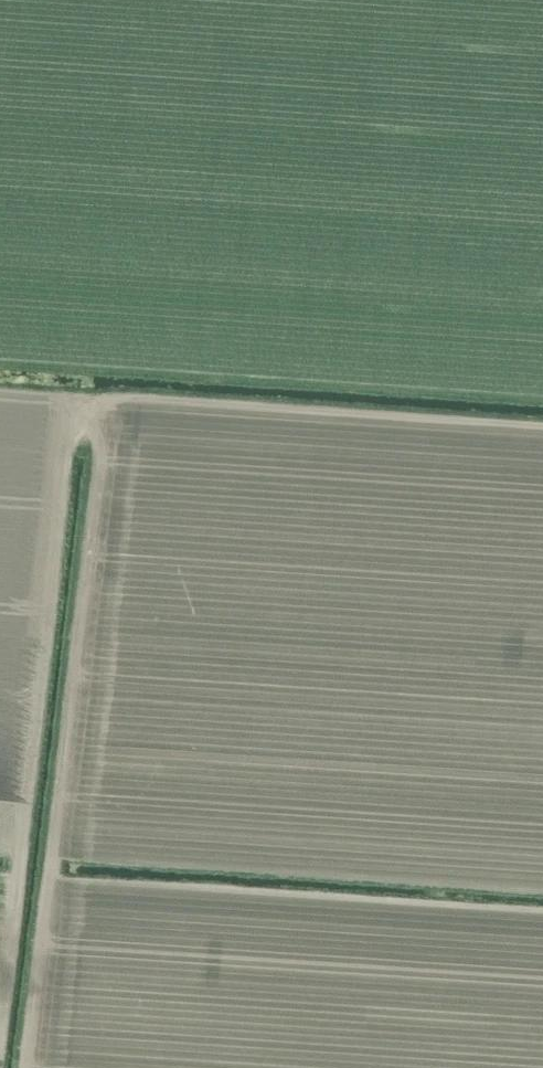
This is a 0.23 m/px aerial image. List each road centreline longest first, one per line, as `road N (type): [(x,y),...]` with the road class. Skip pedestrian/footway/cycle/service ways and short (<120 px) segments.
road 1 (track): [(30,1067),(108,420),(130,405),(542,431)]
road 2 (track): [(0,1026),(67,441),(108,420)]

